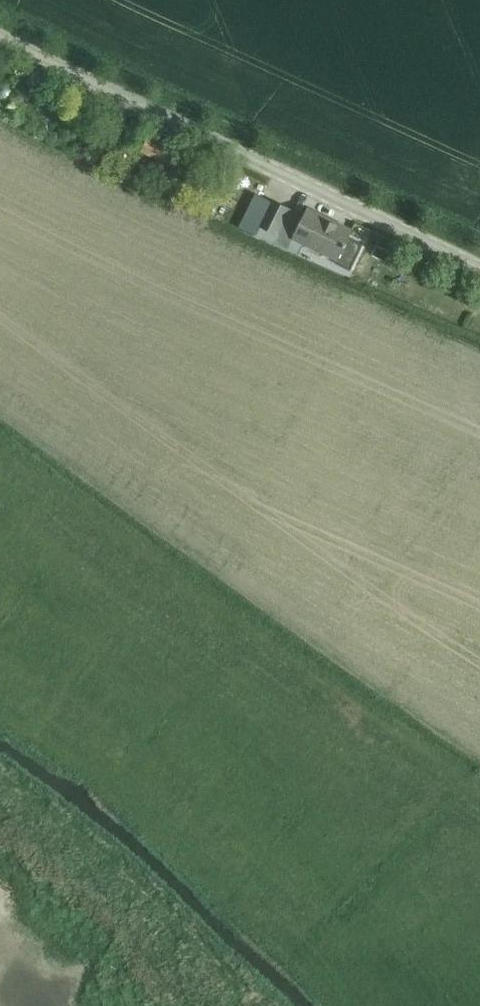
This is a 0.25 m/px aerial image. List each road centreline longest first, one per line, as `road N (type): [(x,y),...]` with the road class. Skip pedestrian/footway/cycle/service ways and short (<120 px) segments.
road 1 (unclassified): [(0,38),(479,268)]

